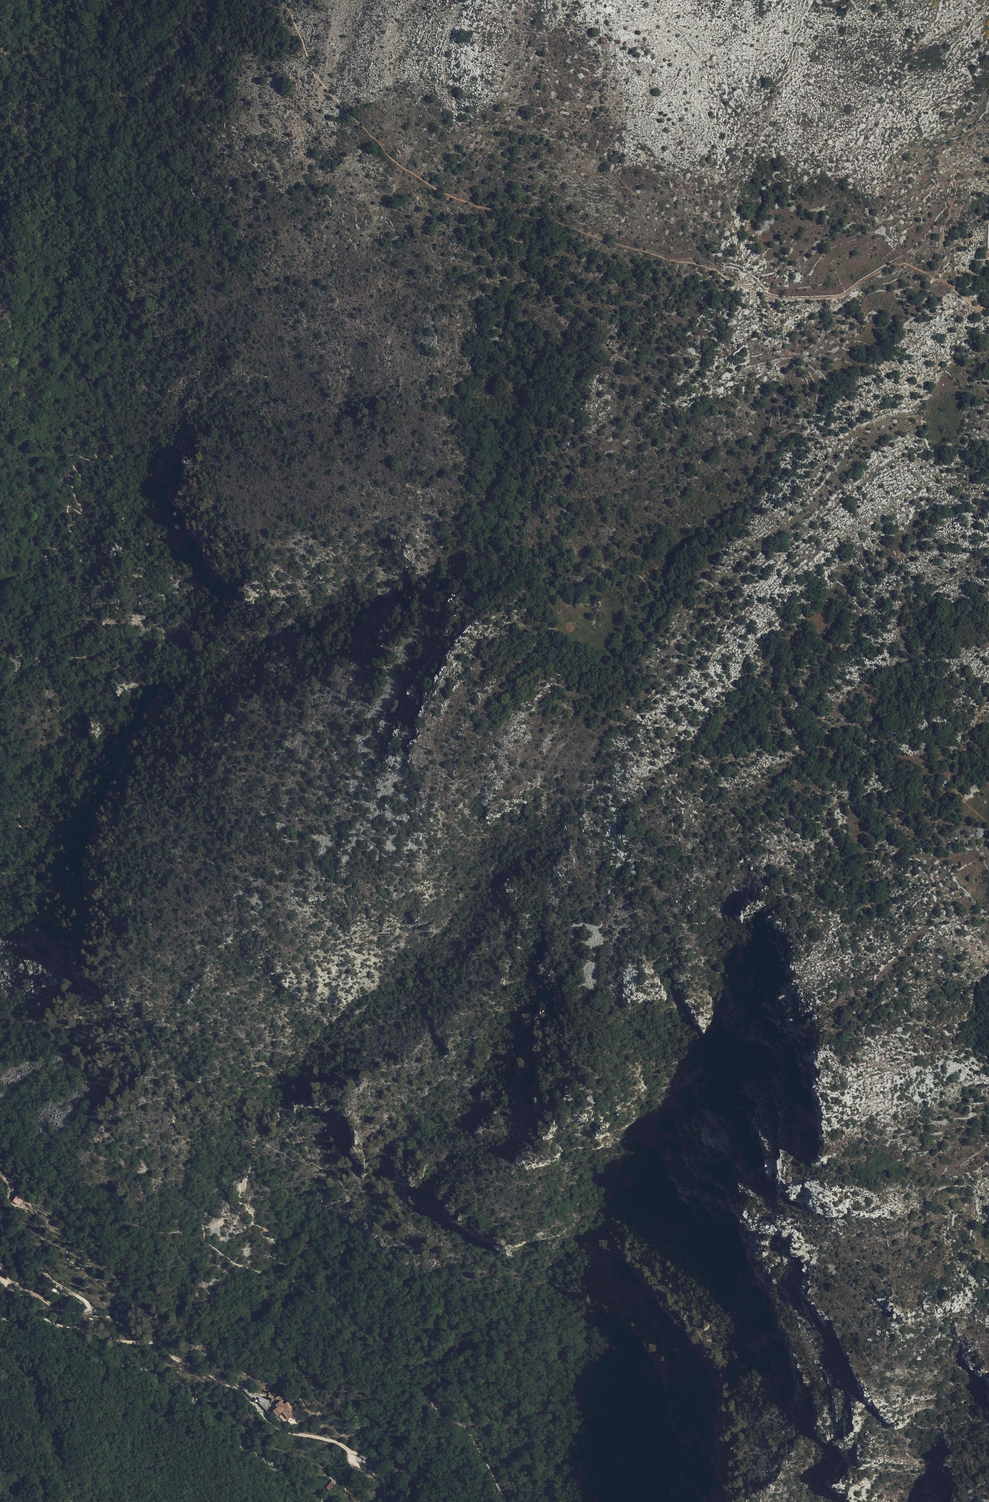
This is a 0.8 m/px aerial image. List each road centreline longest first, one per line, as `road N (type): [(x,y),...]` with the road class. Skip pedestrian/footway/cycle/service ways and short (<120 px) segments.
road 1 (residential): [(384,1501),(385,1482),(337,1442),(276,1426),(236,1388),(156,1343),(55,1322),(0,1279)]

